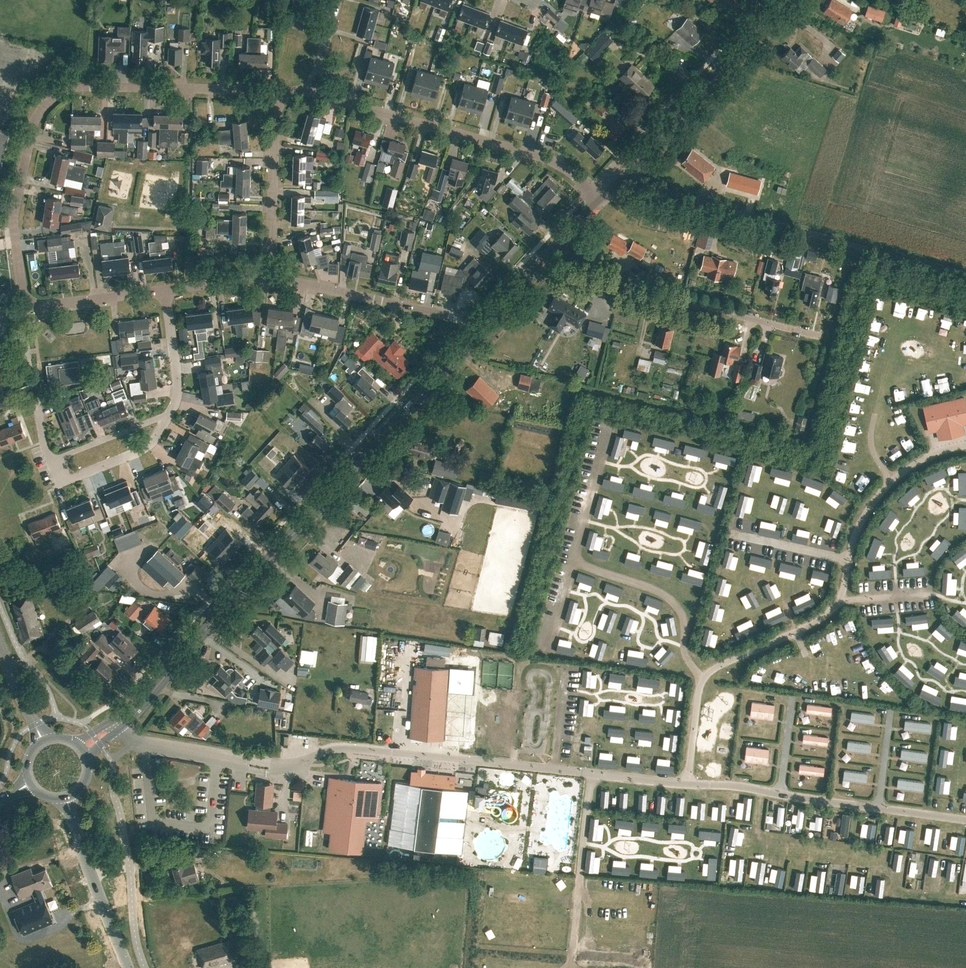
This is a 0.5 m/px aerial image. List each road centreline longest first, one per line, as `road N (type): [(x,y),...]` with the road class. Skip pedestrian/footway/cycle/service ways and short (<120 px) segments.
road 1 (tertiary): [(119,723),(481,330)]
road 2 (residential): [(279,92),(92,87),(56,96),(35,121),(13,215),(27,304)]
road 3 (unclassified): [(965,276),(626,178)]
road 4 (residential): [(599,196),(546,159),(312,93)]
road 5 (residential): [(816,336),(547,260)]
road 6 (tertiary): [(626,178),(786,0)]
road 7 (residential): [(481,330),(469,321),(271,278)]
road 8 (residential): [(271,278),(279,92)]
road 9 (unclassified): [(127,967),(67,799)]
road 10 (track): [(883,859),(769,846),(757,834),(763,791)]
road 11 (residential): [(52,461),(62,482),(74,479),(154,441),(167,416)]
road 12 (residential): [(165,291),(27,304)]
road 13 (residential): [(167,416),(179,390),(165,291)]
road 14 (residential): [(52,461),(167,416)]

